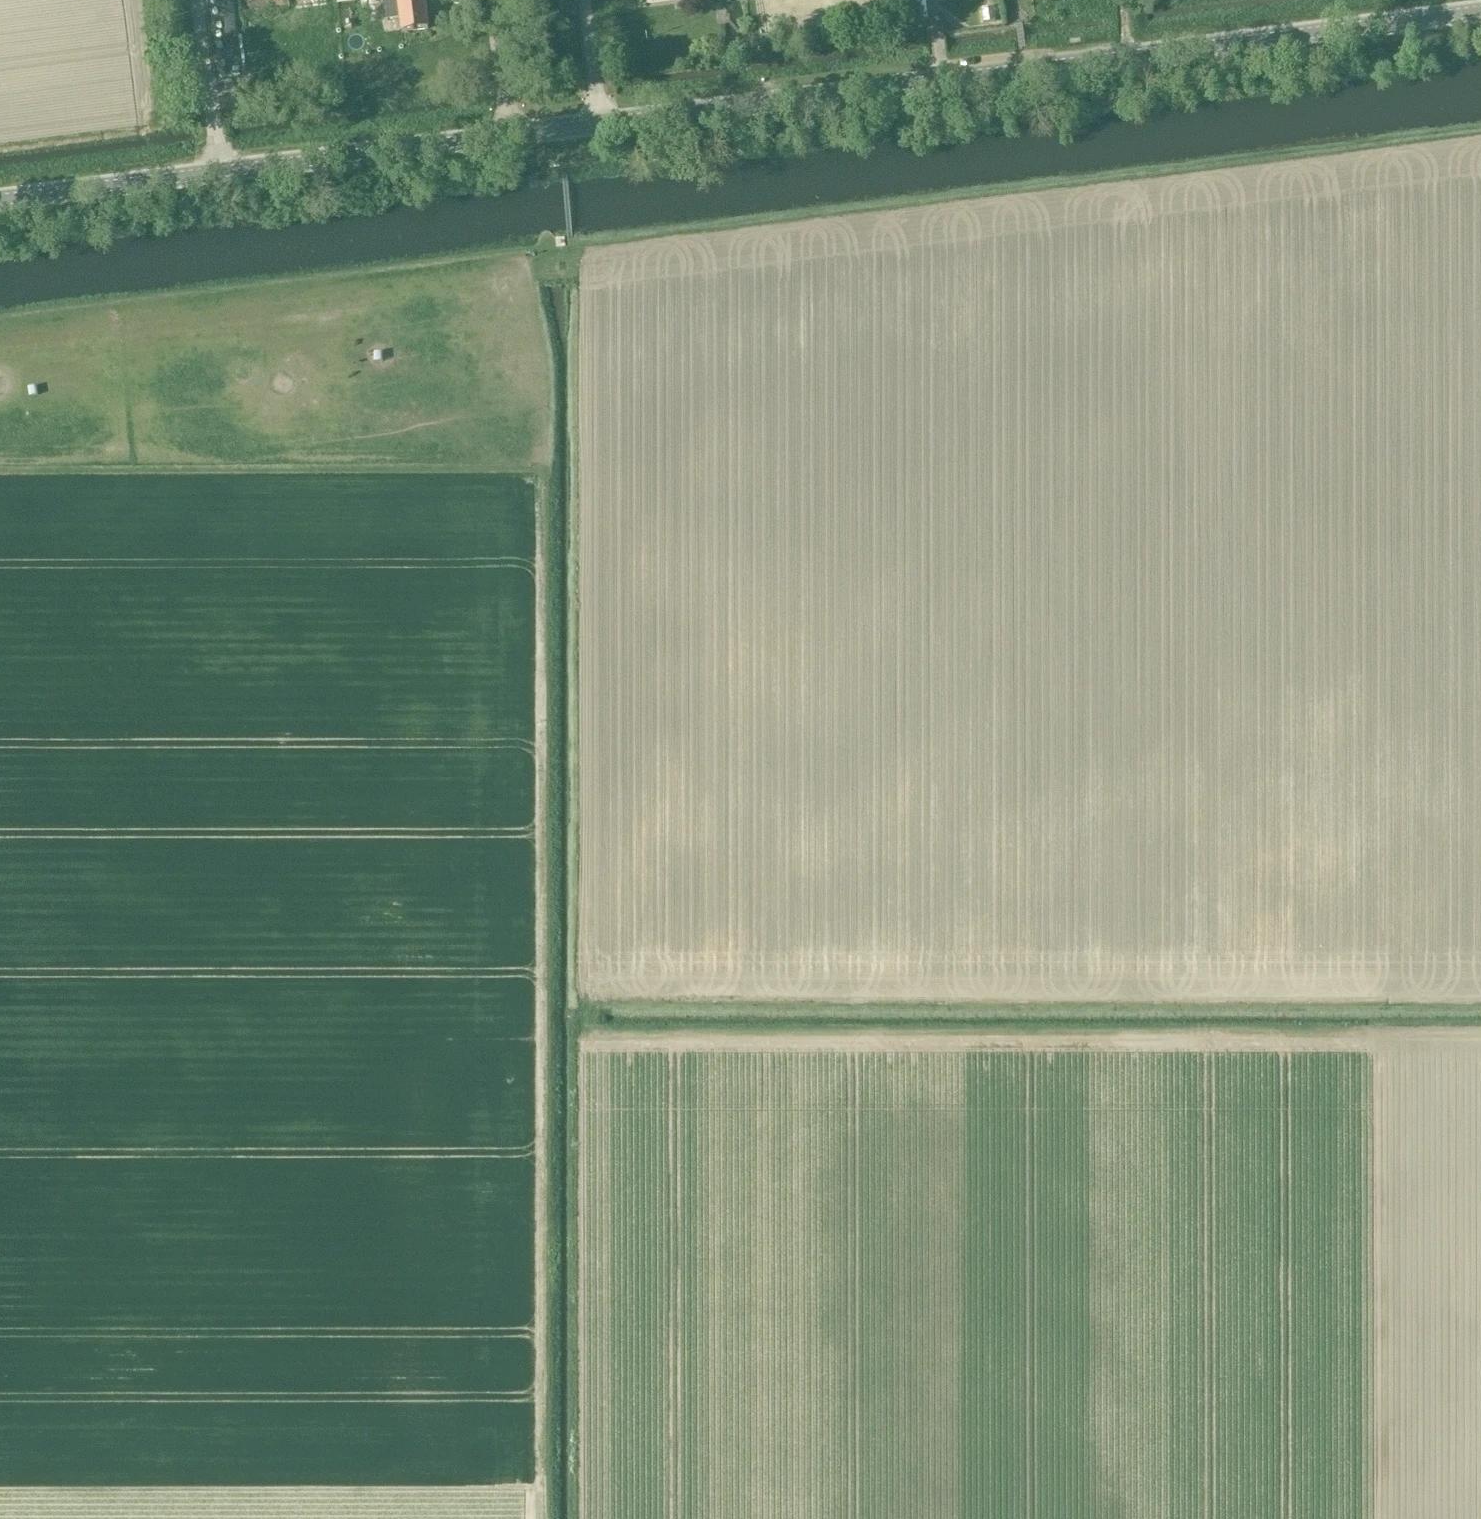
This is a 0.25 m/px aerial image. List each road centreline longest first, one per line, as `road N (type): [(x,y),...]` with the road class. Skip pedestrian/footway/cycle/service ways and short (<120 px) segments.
road 1 (unclassified): [(0,200),(1480,12)]

